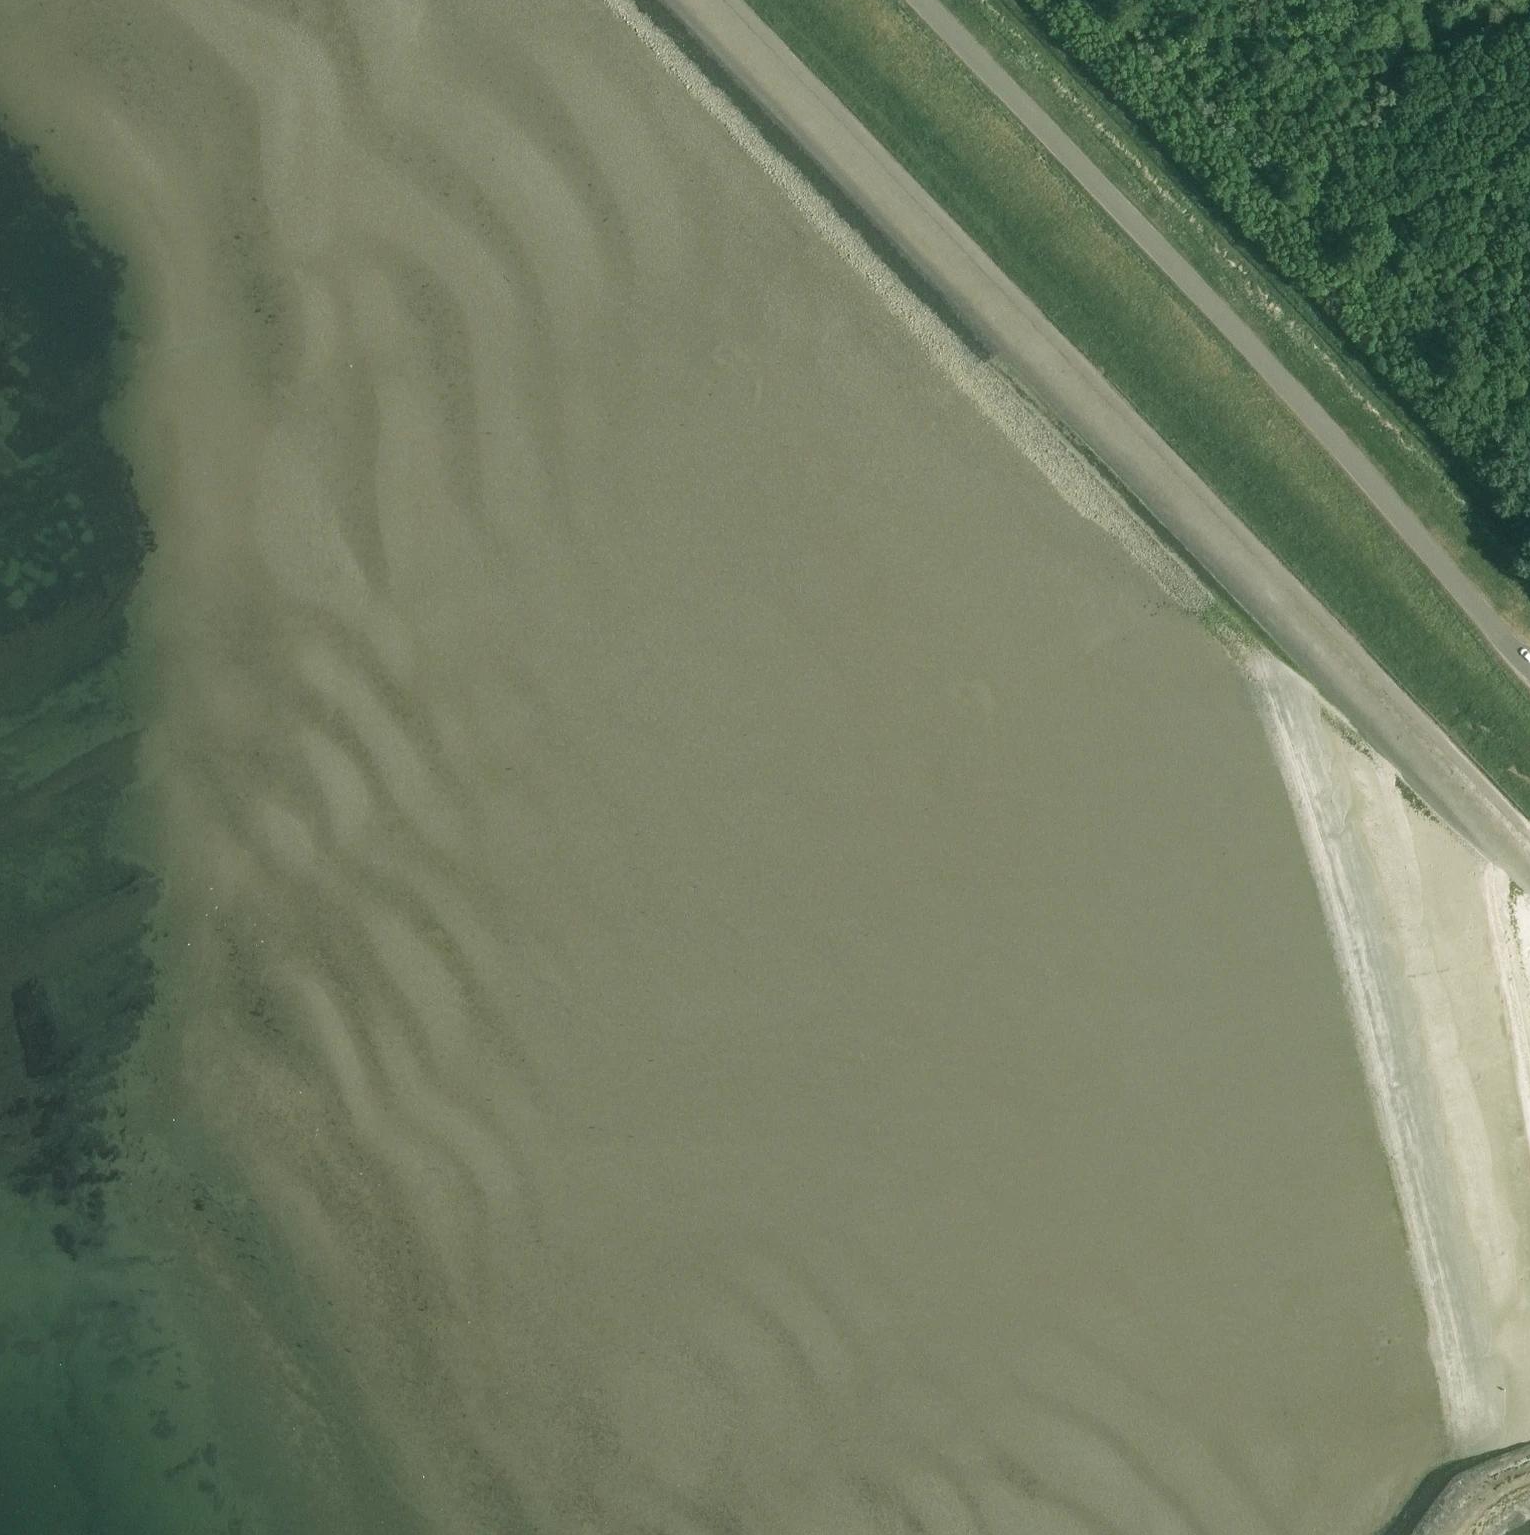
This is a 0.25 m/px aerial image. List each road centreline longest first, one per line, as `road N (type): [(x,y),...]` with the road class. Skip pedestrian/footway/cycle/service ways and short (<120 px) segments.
road 1 (unclassified): [(1529,670),(1264,365),(919,0)]
road 2 (track): [(1529,461),(1101,0)]

